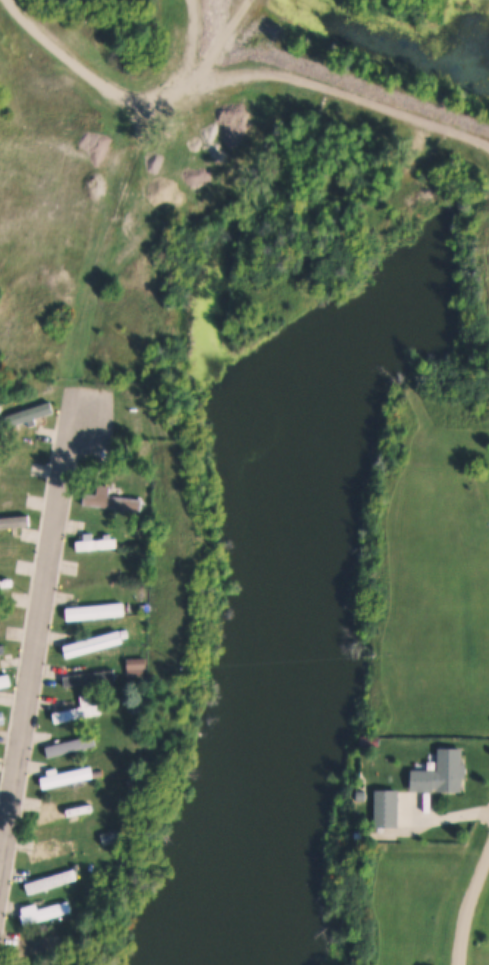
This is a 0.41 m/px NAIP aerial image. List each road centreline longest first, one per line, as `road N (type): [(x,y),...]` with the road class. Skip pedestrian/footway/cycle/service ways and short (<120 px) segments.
road 1 (residential): [(0,876),(67,459),(85,416)]
road 2 (track): [(216,42),(488,131)]

